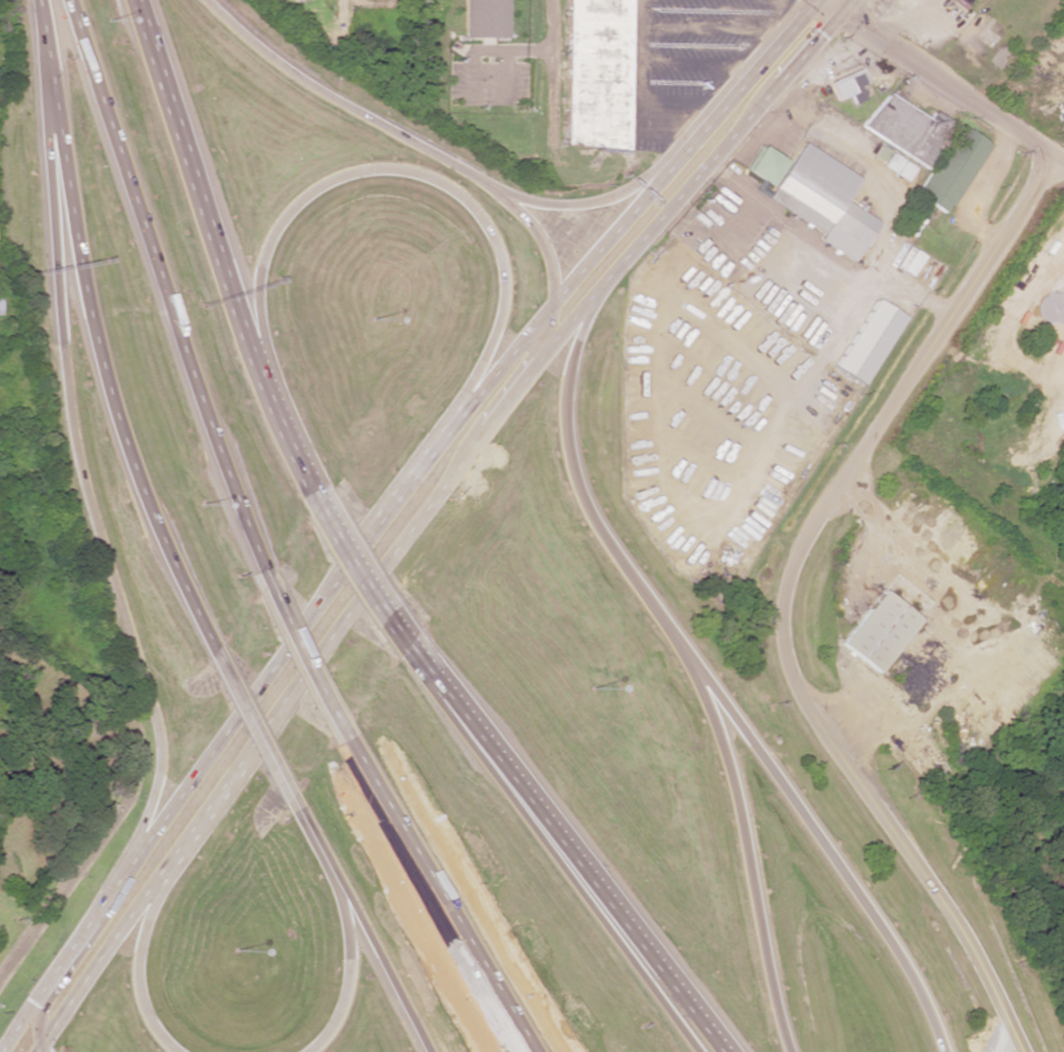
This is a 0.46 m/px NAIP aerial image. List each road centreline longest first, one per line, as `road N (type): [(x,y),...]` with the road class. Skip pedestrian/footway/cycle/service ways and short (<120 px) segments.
road 1 (secondary): [(179,848),(539,363),(819,29),(824,1)]
road 2 (tertiary): [(1053,159),(818,518),(785,610),(787,656),(808,710),(963,935),(1020,1051)]
road 3 (motorway): [(33,0),(68,411),(159,730),(159,779),(118,881)]
road 4 (motorway): [(945,1051),(898,954),(583,500),(566,404),(580,339),(607,280)]
road 5 (secondary): [(458,419),(118,881),(2,1051)]
road 6 (motorway): [(36,0),(107,382),(165,552),(214,650)]
road 7 (motorway): [(283,439),(263,362),(259,264),(289,208),(337,176),(367,168),(423,176),(462,196),(498,253),(500,319),(458,419)]
road 8 (secondary): [(824,1),(746,81),(458,419)]
road 9 (motorway): [(539,363),(555,299),(552,265),(523,217),(396,125),(287,65),(208,0)]
road 10 (motorway): [(702,1030),(411,648)]
road 11 (motorway): [(283,439),(134,0)]
road 12 (motorway): [(788,1051),(767,983),(736,797),(706,703),(667,620)]
road 13 (motorway): [(351,738),(536,1051)]
road 14 (motorway): [(59,0),(169,303)]
road 15 (motorway): [(169,303),(265,571)]
road 16 (tertiary): [(824,1),(1053,159)]
road 17 (secondary): [(35,1051),(179,848)]
road 18 (motorway): [(175,1051),(150,1023),(136,971),(150,910),(179,848)]
road 19 (motorway): [(329,864),(429,1051)]
road 20 (motorway): [(329,864),(348,967),(334,1018),(306,1051)]
road 21 (motorway): [(677,160),(616,196),(583,203),(527,201),(491,186)]
road 22 (motorway): [(265,571),(351,738)]
road 23 (residential): [(554,0),(554,181)]
road 24 (motorway): [(411,648),(318,501)]
road 25 (motorway): [(214,650),(291,800)]

